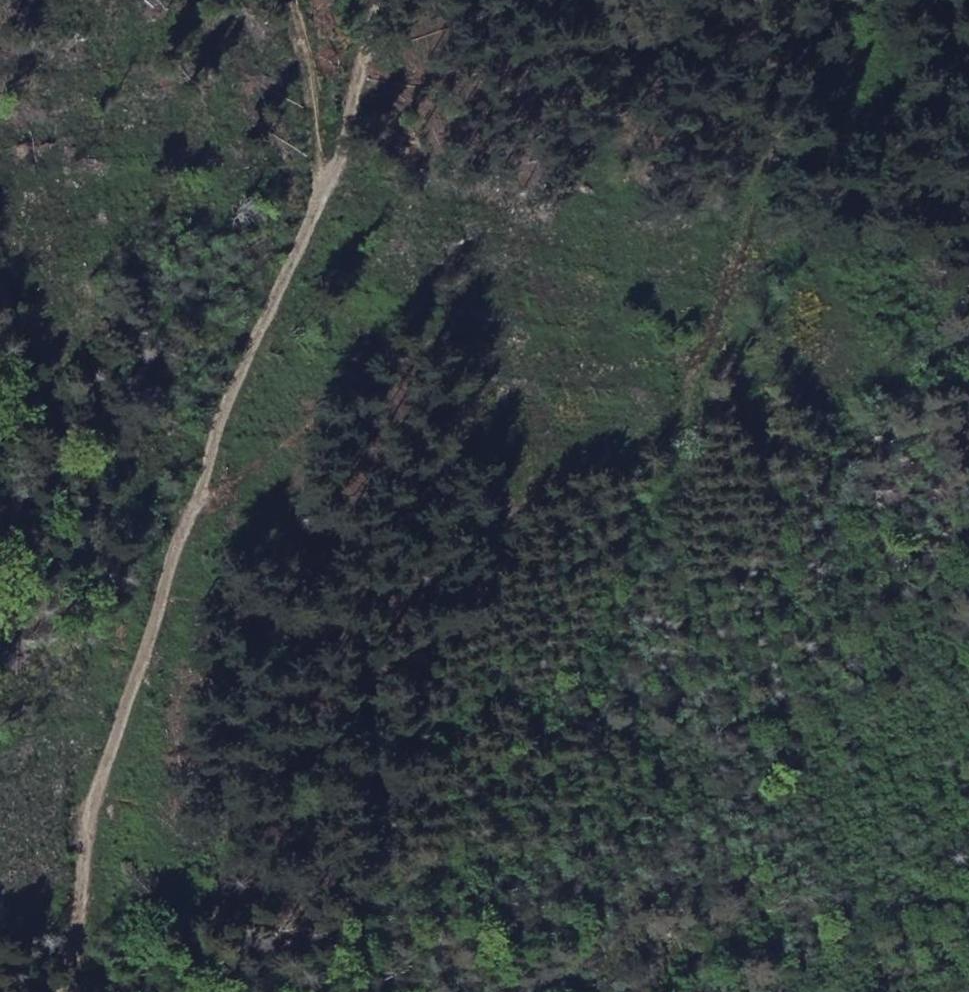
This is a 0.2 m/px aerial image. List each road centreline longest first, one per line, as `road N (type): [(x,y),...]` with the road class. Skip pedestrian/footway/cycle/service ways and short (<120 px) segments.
road 1 (track): [(394,0),(62,991)]

